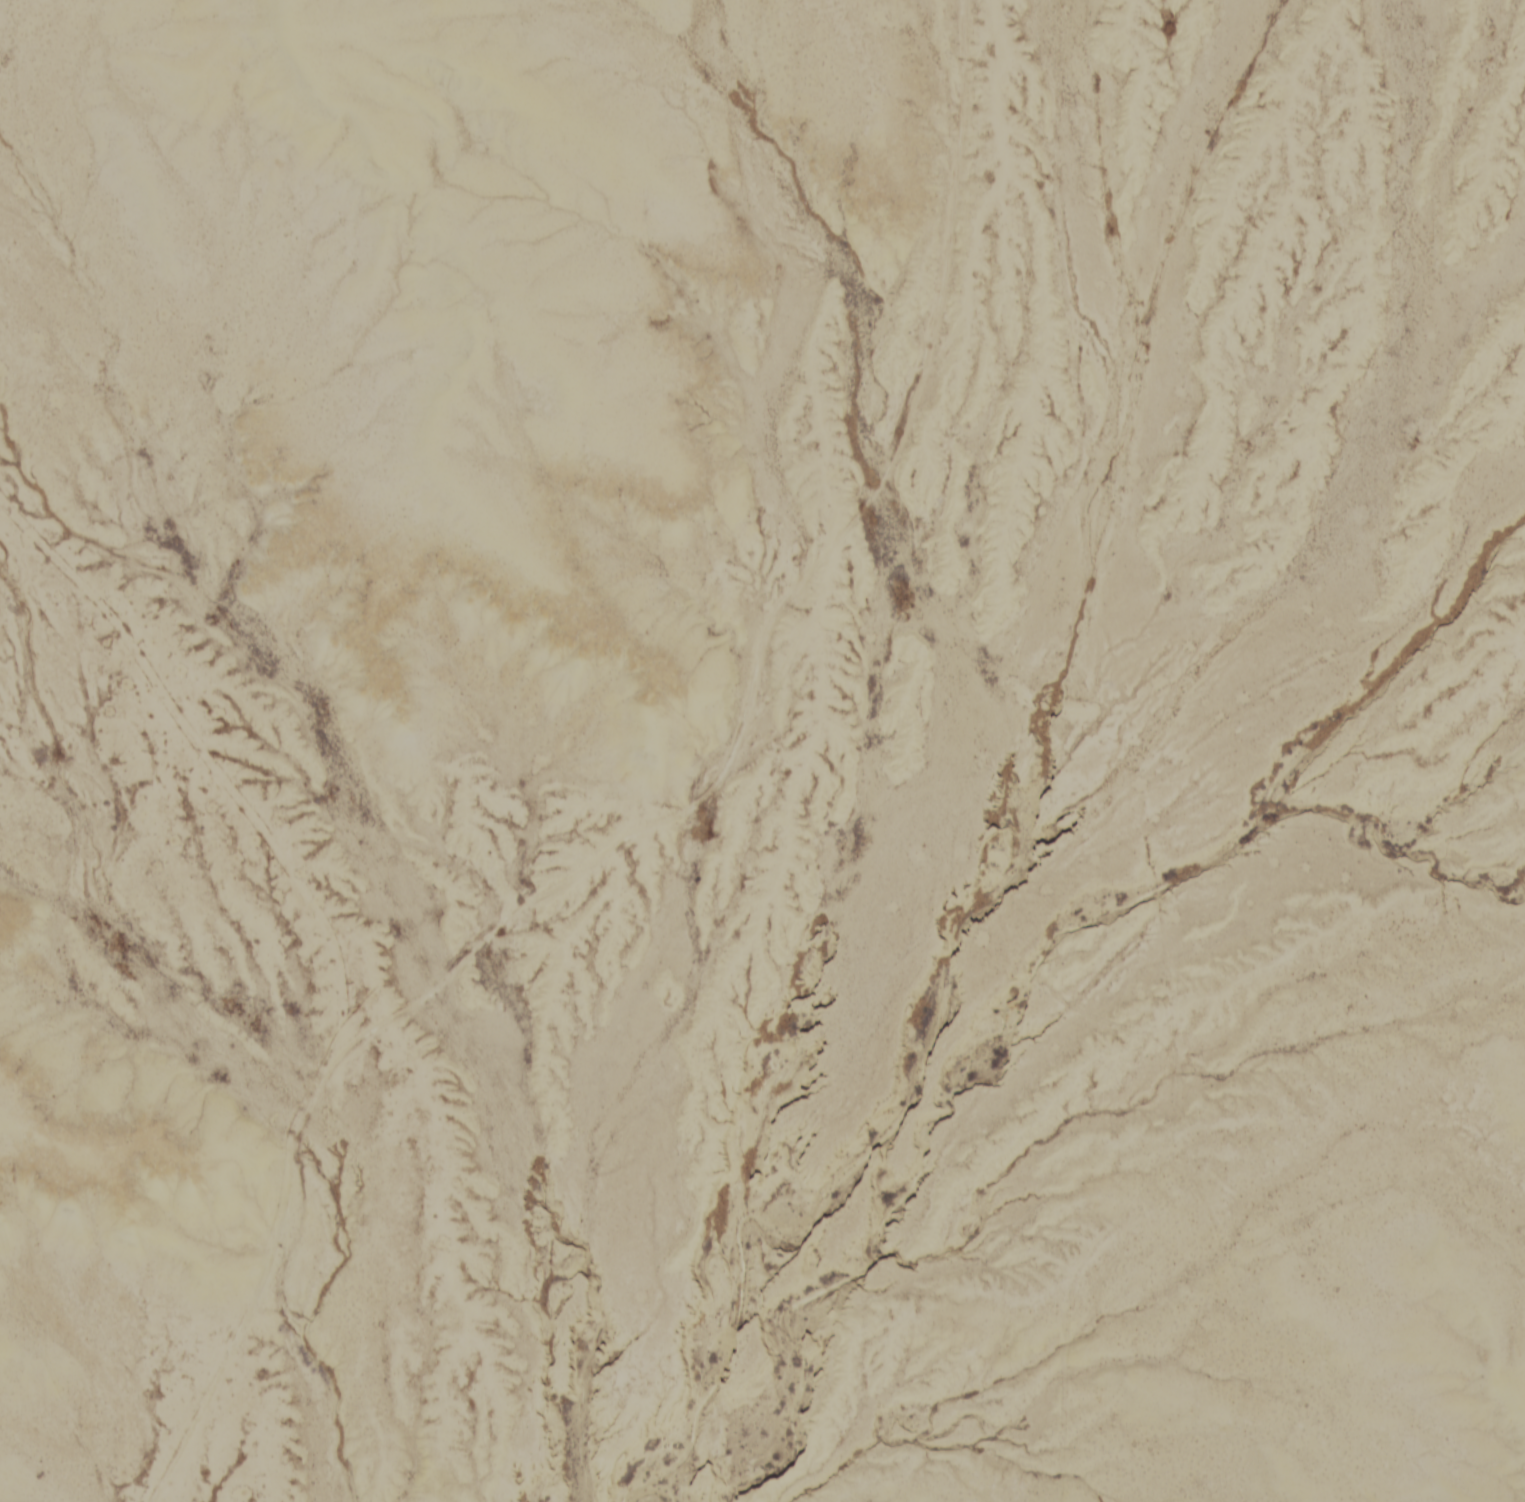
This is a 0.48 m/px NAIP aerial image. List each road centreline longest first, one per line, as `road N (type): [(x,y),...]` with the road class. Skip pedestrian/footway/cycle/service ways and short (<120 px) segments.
road 1 (track): [(0,1394),(240,1357)]

